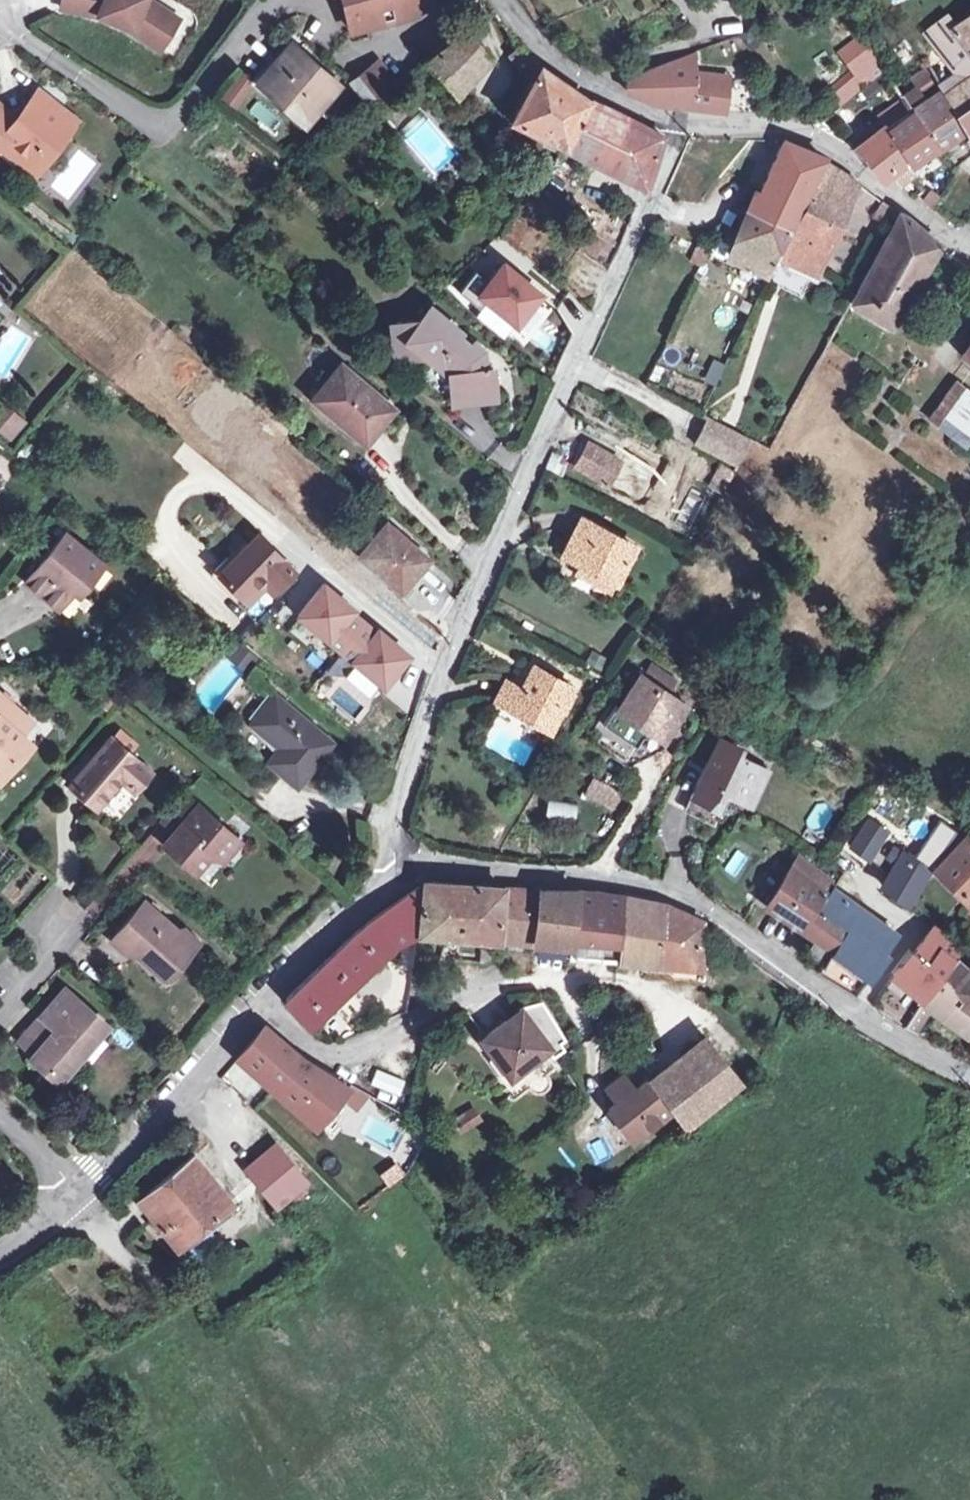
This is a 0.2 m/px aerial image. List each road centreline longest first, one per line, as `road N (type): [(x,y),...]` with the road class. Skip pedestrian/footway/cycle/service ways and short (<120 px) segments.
road 1 (residential): [(395,875),(388,831),(508,502),(677,119)]
road 2 (residential): [(969,1068),(913,1046),(711,909),(617,869),(427,862),(395,875)]
road 3 (residential): [(0,9),(127,111),(155,119),(176,111),(265,18)]
road 4 (residential): [(257,1001),(331,1063),(353,1063),(541,974)]
road 5 (residential): [(958,242),(819,141),(754,122),(677,119)]
road 6 (residential): [(257,1001),(84,1197)]
road 7 (residential): [(677,119),(570,73),(523,32),(503,0)]
road 8 (residential): [(395,875),(360,889),(257,1001)]
road 9 (residential): [(441,0),(423,34),(355,54),(341,67)]
road 10 (residential): [(84,1197),(0,1104)]

